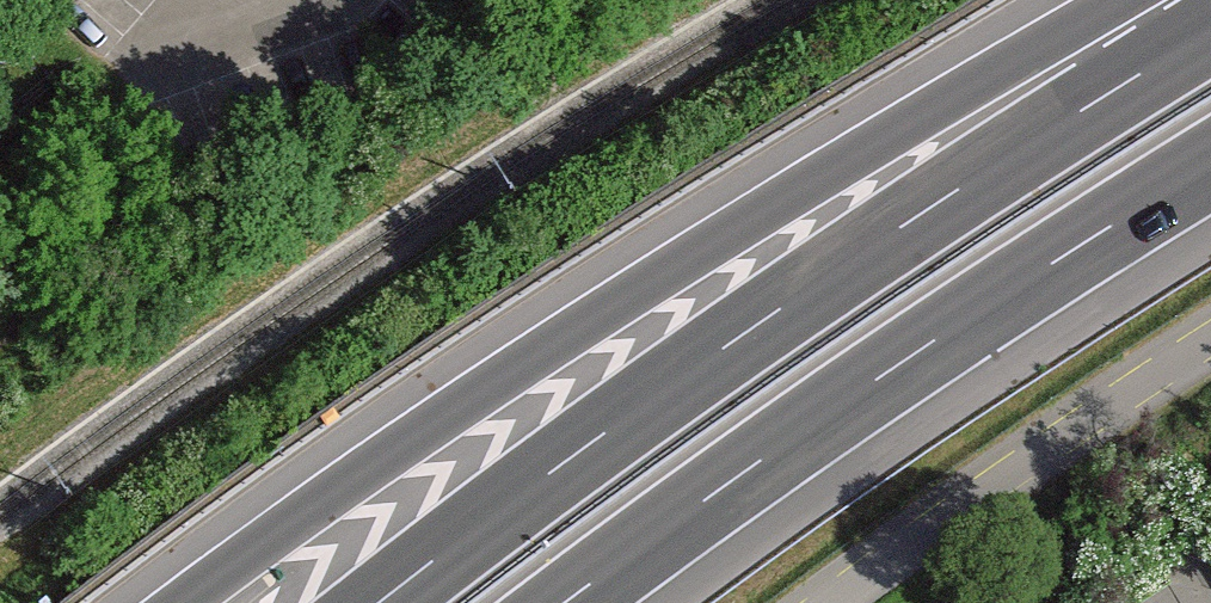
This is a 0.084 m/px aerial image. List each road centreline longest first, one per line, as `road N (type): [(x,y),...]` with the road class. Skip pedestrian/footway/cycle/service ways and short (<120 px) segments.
road 1 (motorway): [(1183,0),(818,187),(551,350),(173,602)]
road 2 (motorway): [(1210,28),(788,303),(383,602)]
road 3 (motorway): [(564,602),(851,394),(1210,163)]
road 4 (unclassified): [(844,602),(939,530),(1210,361)]

